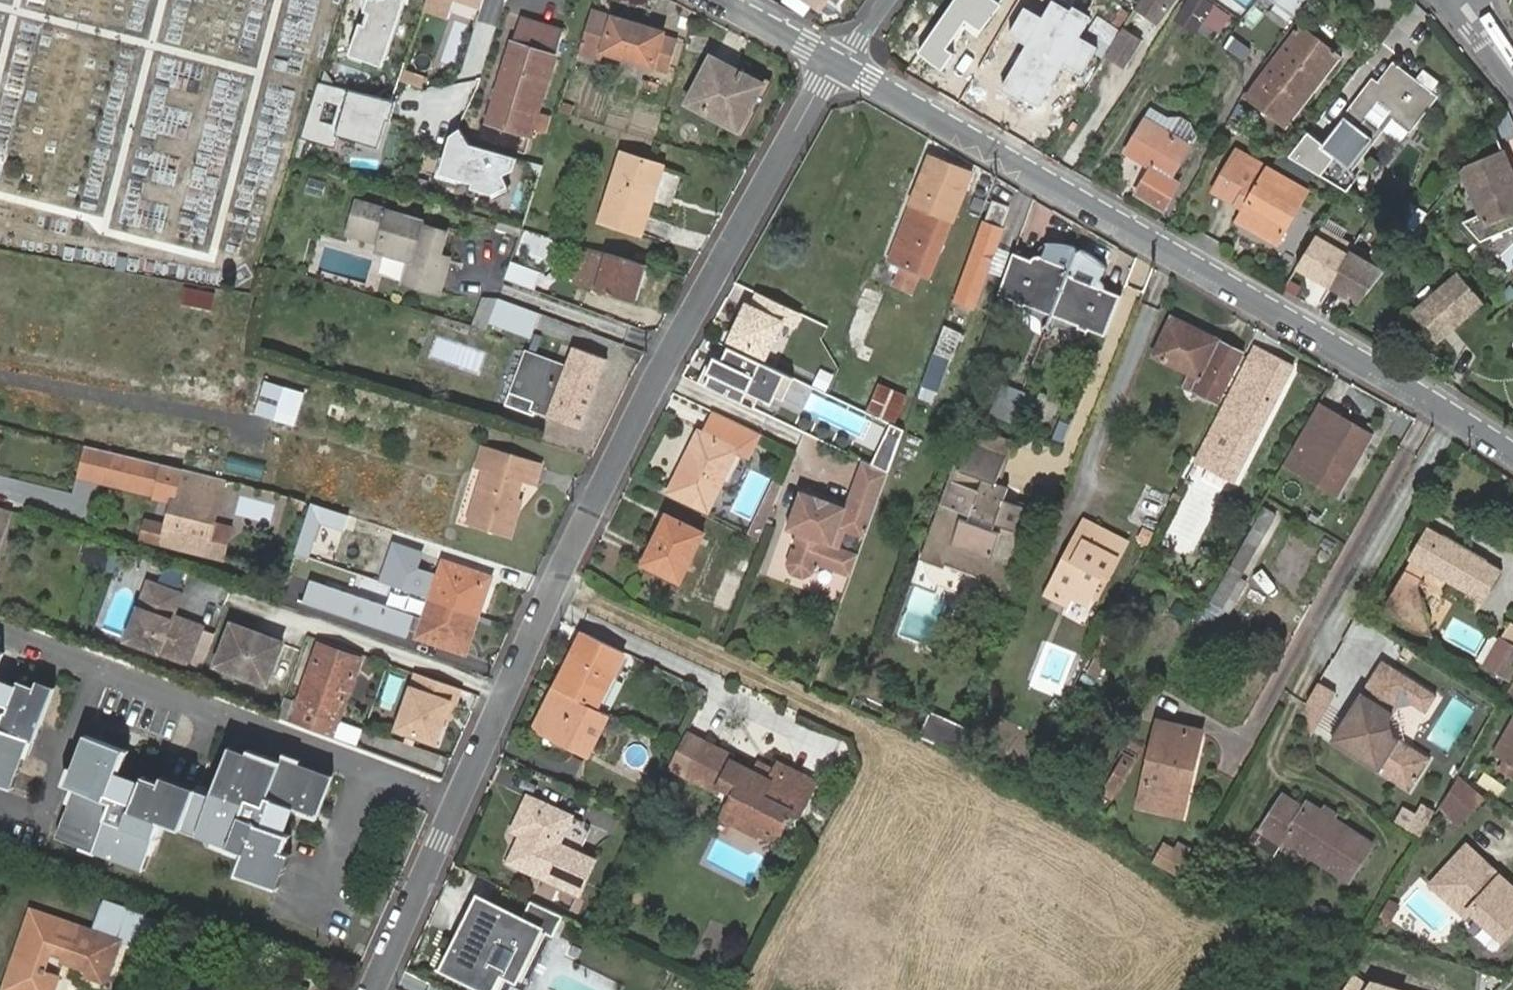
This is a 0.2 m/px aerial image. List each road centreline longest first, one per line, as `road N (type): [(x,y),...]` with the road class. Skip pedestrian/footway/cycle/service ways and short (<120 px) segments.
road 1 (residential): [(374,989),(609,467),(841,63)]
road 2 (residential): [(841,63),(1512,453)]
road 3 (residential): [(721,0),(841,63)]

